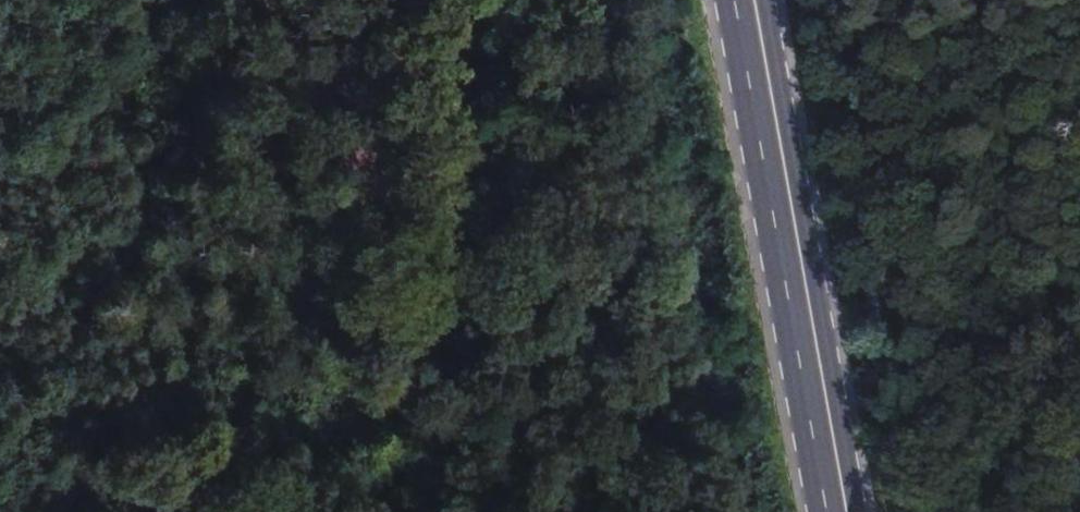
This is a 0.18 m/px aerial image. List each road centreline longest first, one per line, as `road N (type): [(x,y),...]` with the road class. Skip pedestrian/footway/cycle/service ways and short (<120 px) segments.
road 1 (primary): [(846,511),(746,0)]

